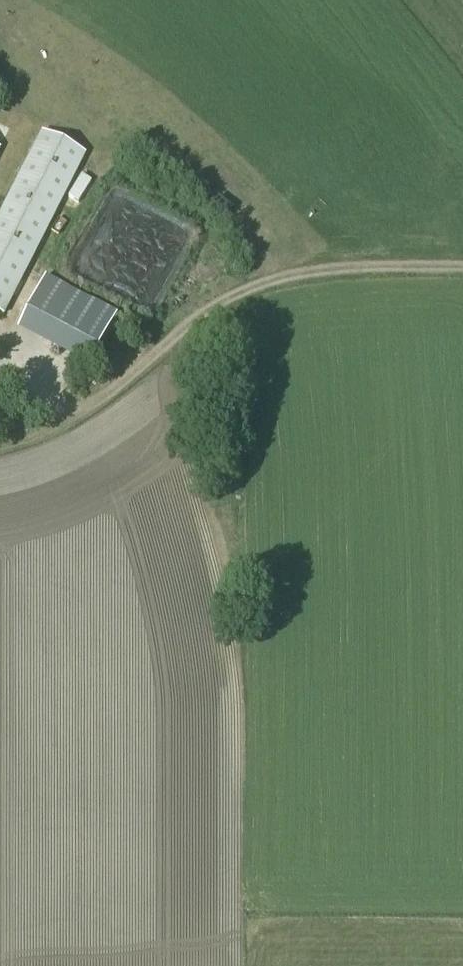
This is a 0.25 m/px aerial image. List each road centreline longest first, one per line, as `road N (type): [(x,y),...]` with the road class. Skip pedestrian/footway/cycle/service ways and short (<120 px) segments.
road 1 (track): [(0,446),(87,404),(212,301),(266,275),(462,266)]

